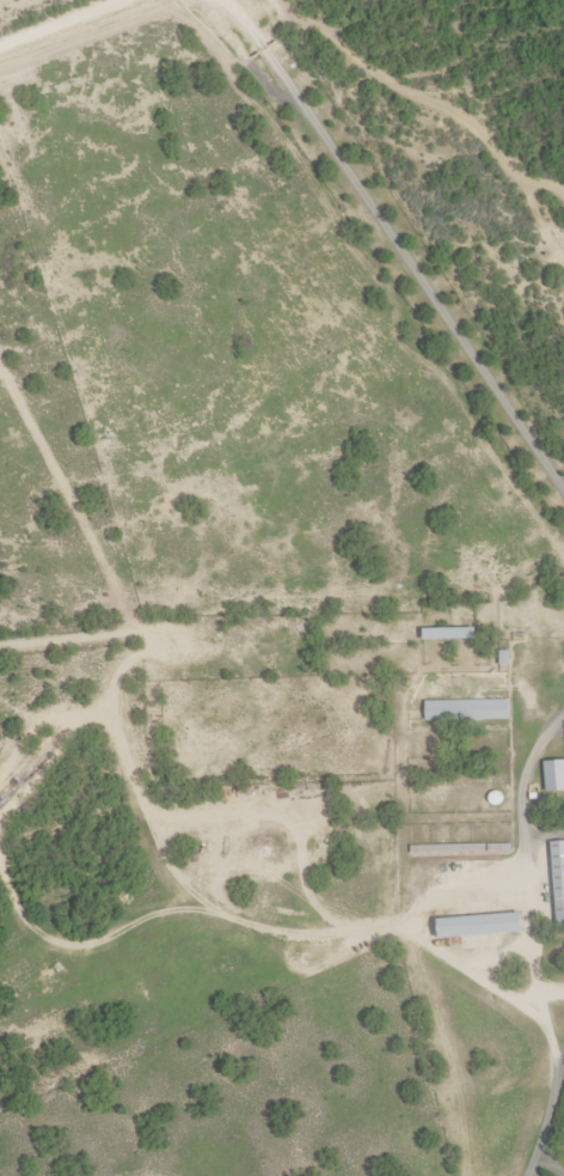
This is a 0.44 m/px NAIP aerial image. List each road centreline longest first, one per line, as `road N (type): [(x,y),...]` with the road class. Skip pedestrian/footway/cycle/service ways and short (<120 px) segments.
road 1 (residential): [(235,0),(563,479)]
road 2 (residential): [(0,62),(172,0)]

